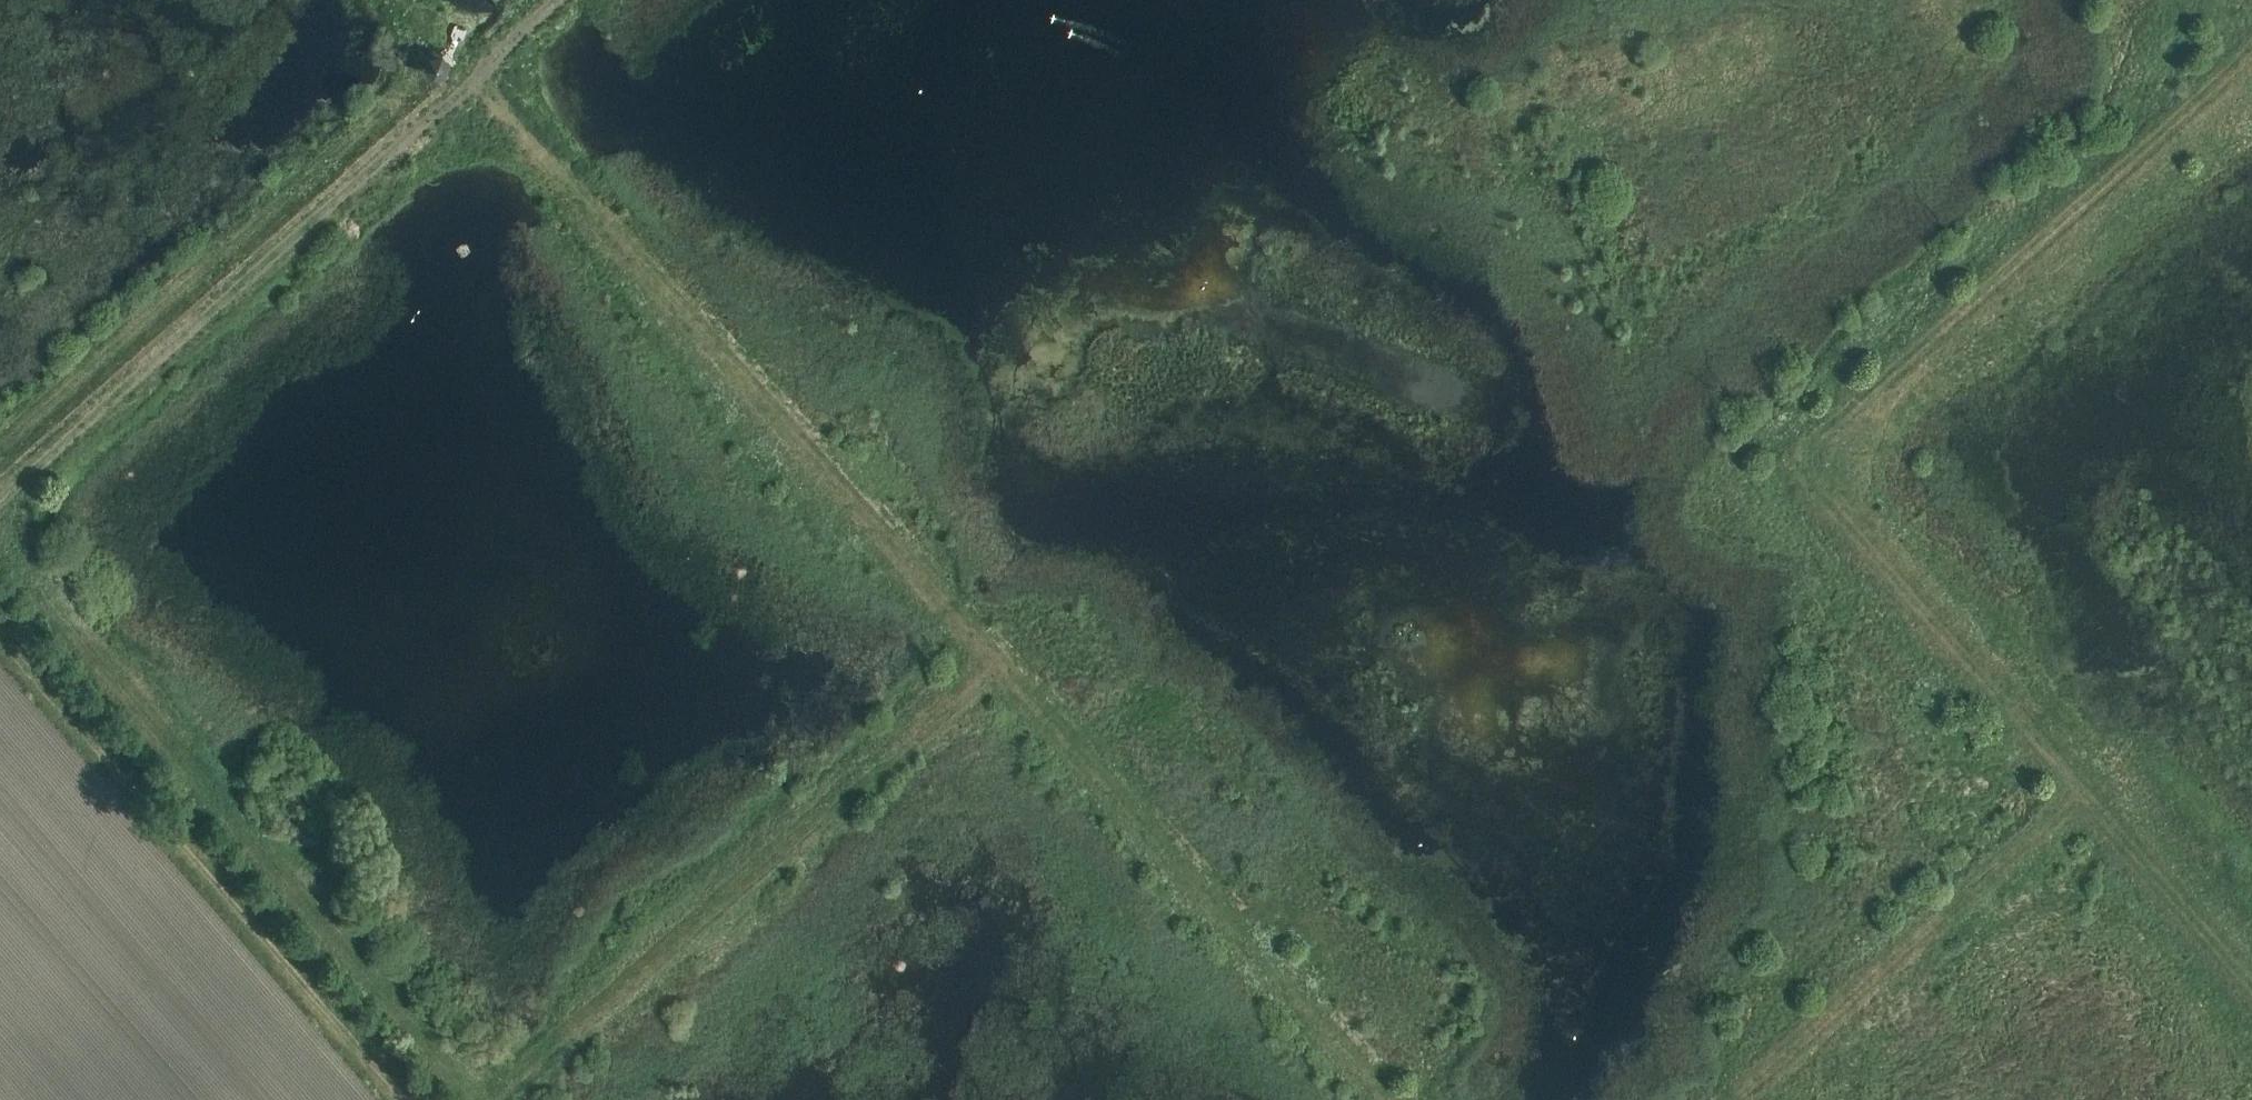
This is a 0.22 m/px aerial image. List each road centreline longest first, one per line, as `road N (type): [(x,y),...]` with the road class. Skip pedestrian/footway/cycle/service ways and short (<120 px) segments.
road 1 (track): [(475,81),(1384,1099)]
road 2 (track): [(2251,994),(1802,467),(1873,389),(2251,60)]
road 3 (track): [(565,0),(0,498)]
road 4 (track): [(1733,1099),(2073,792)]
road 5 (track): [(996,670),(821,819)]

